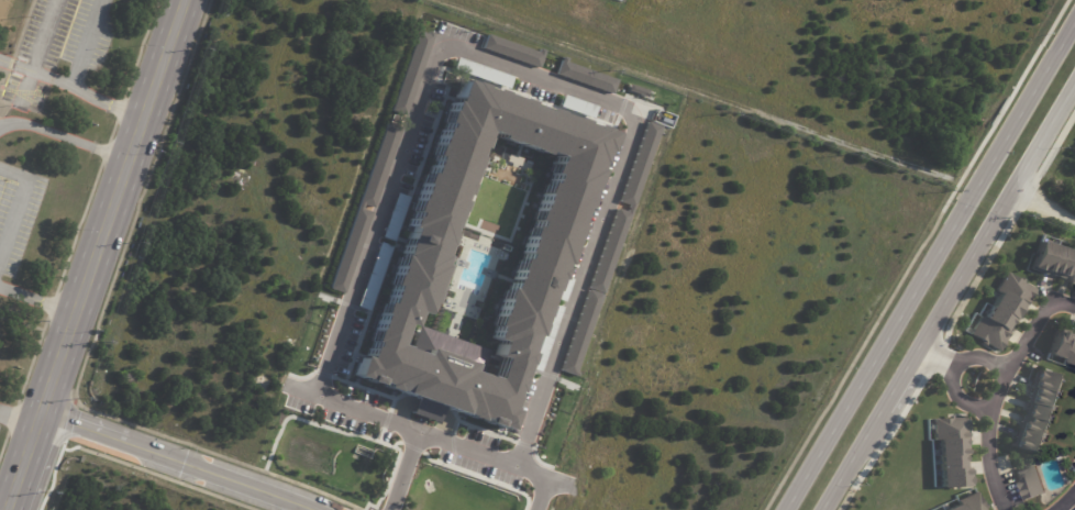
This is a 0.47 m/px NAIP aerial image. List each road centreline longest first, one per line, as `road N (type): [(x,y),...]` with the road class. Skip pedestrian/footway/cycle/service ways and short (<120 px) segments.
road 1 (secondary): [(15,509),(189,0)]
road 2 (tertiary): [(828,509),(1074,110)]
road 3 (tertiary): [(982,188),(789,509)]
road 4 (residential): [(316,509),(44,429)]
road 5 (tertiary): [(1074,42),(982,188)]

